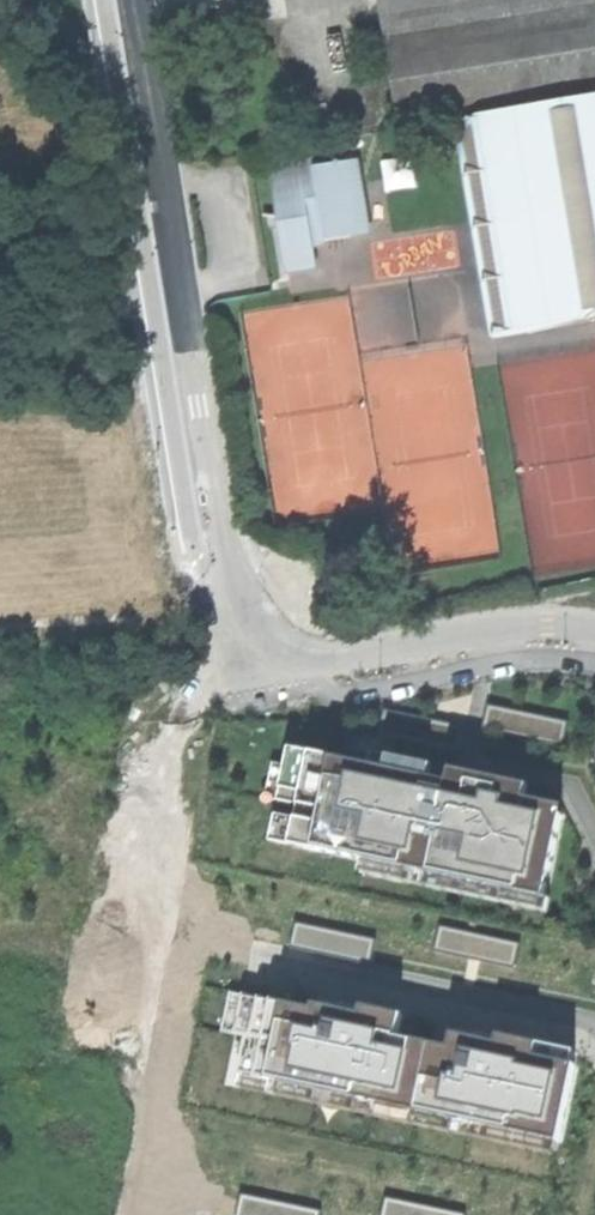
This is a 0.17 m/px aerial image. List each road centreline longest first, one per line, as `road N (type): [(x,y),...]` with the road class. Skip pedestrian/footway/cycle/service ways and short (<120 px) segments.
road 1 (residential): [(494,627),(338,658),(269,648),(245,633),(221,570),(128,0)]

